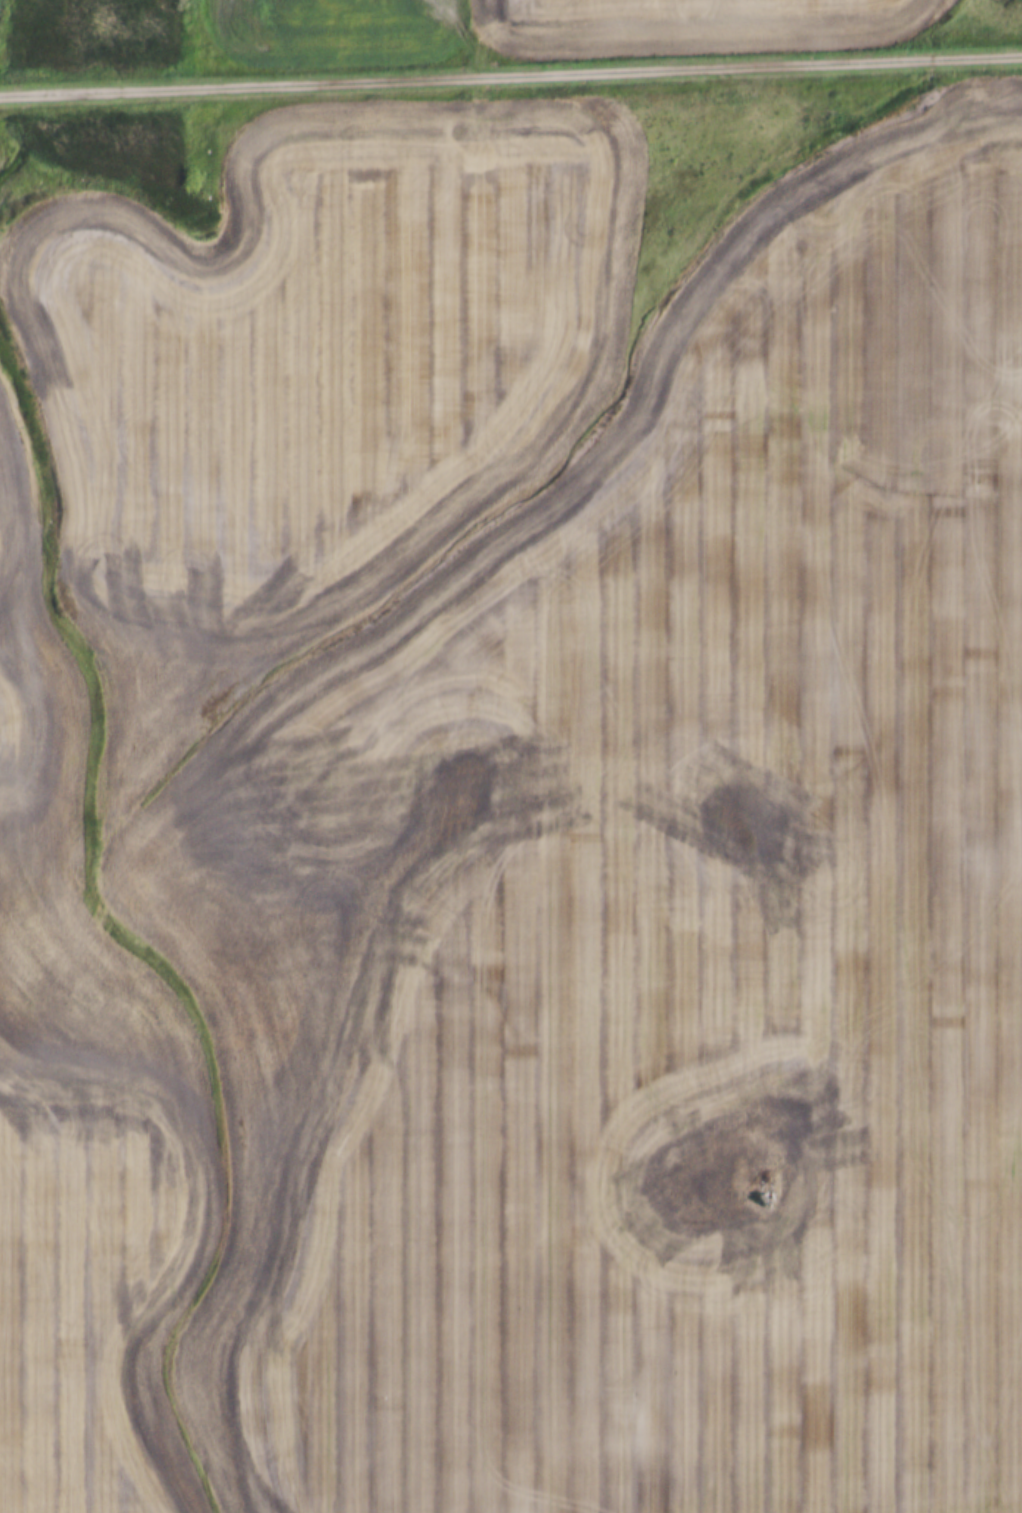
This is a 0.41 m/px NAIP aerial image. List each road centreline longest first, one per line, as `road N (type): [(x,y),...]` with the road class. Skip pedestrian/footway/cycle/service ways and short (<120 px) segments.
road 1 (track): [(1021,53),(0,93)]

